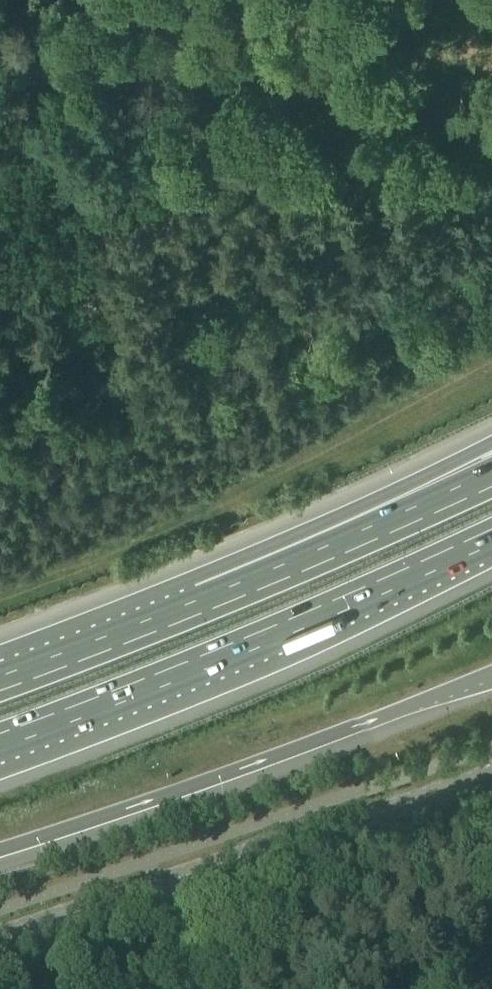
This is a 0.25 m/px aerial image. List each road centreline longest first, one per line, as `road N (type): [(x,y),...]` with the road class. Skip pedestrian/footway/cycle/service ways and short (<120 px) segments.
road 1 (motorway): [(0,742),(491,537)]
road 2 (motorway): [(0,850),(249,768),(491,671)]
road 3 (tertiary): [(0,939),(491,775)]
road 4 (motorway): [(373,534),(0,684)]
road 5 (motorway): [(491,453),(373,534)]
road 6 (motorway): [(491,477),(373,534)]

